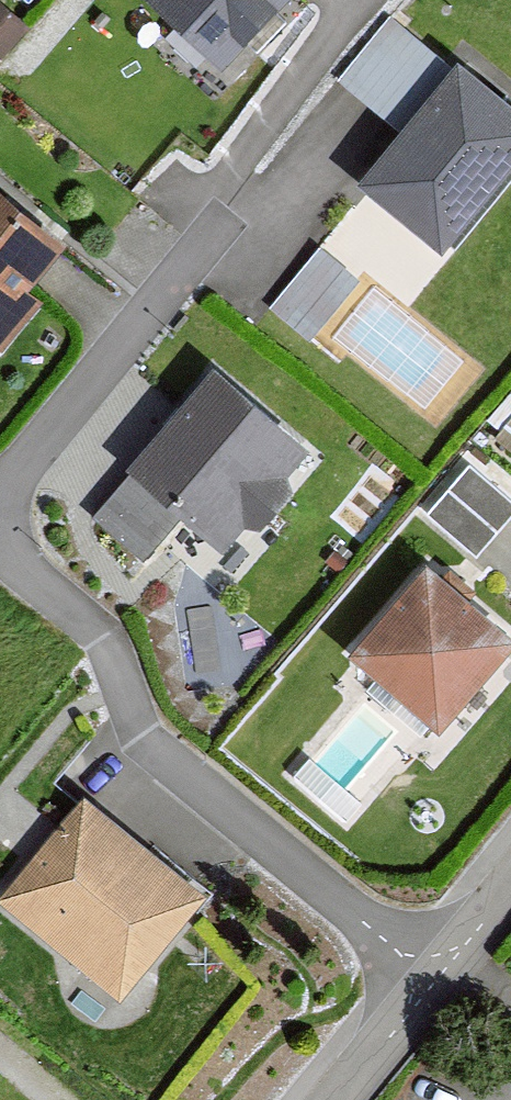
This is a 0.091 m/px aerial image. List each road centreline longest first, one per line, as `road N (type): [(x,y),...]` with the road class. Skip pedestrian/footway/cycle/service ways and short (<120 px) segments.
road 1 (residential): [(323,1099),(510,873)]

